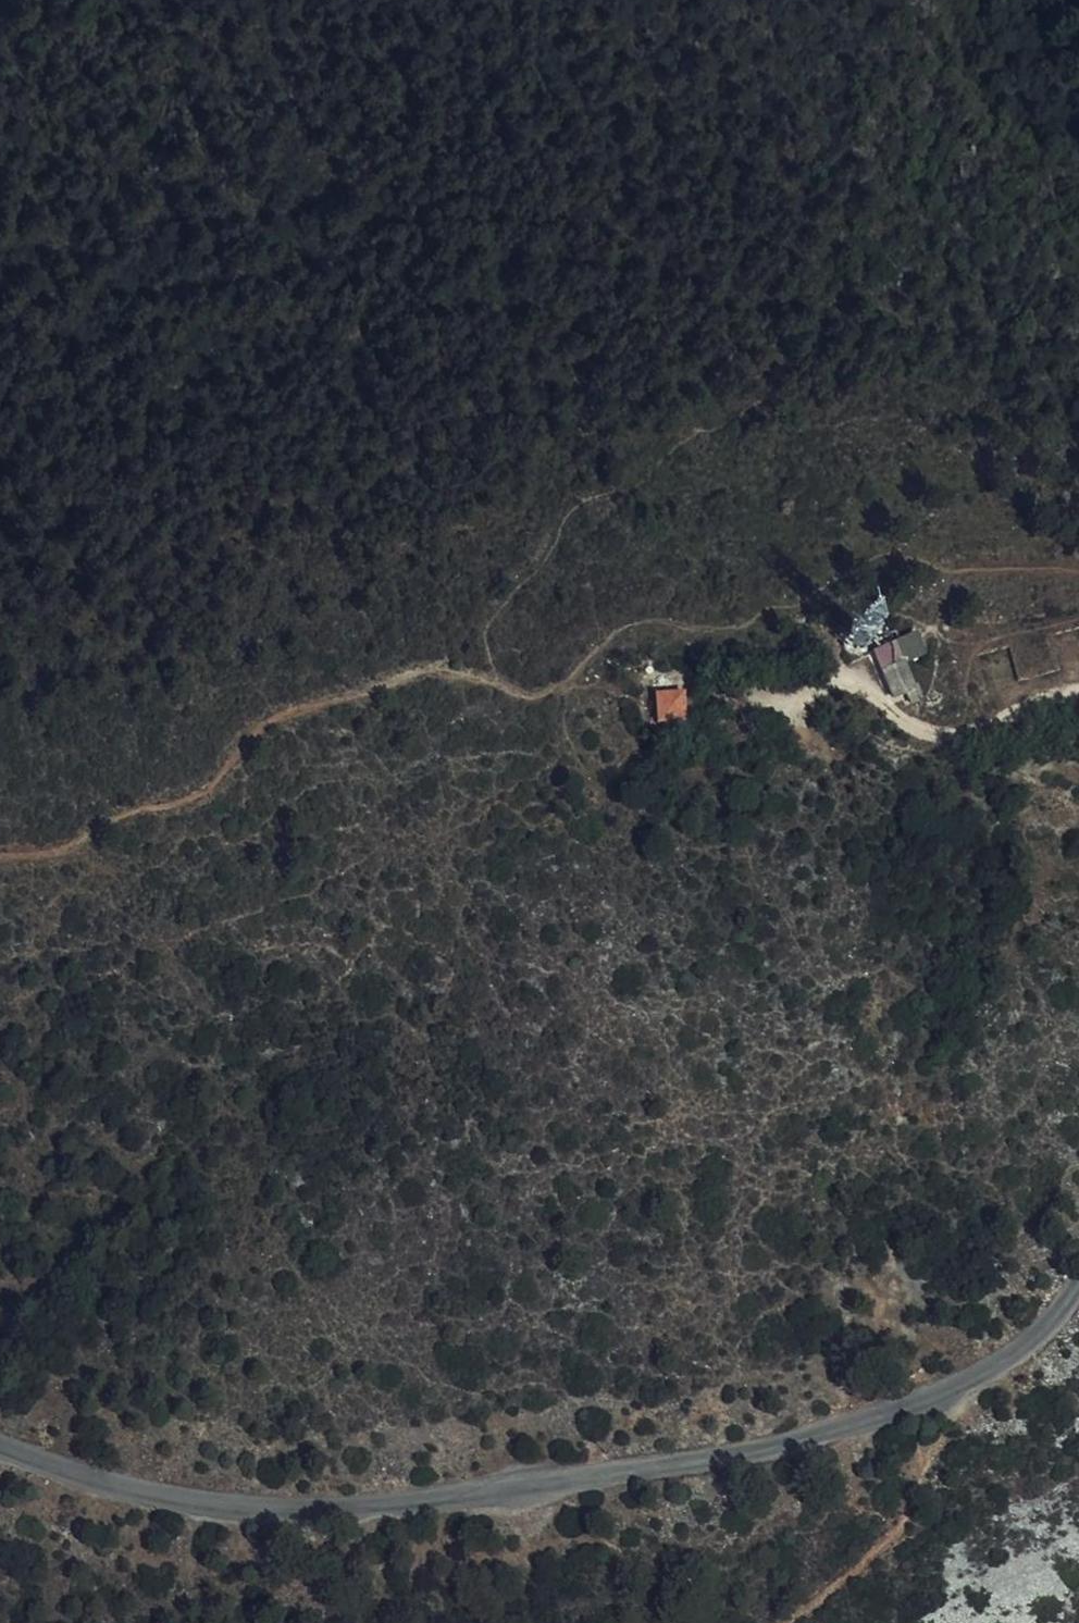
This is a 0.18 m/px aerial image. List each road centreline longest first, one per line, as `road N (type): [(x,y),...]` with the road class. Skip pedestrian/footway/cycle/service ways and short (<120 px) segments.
road 1 (unclassified): [(0,1445),(123,1489),(219,1505),(320,1512),(537,1488),(733,1453),(940,1396),(1020,1351),(1078,1284)]
road 2 (track): [(849,678),(925,737),(976,731),(1078,692)]

